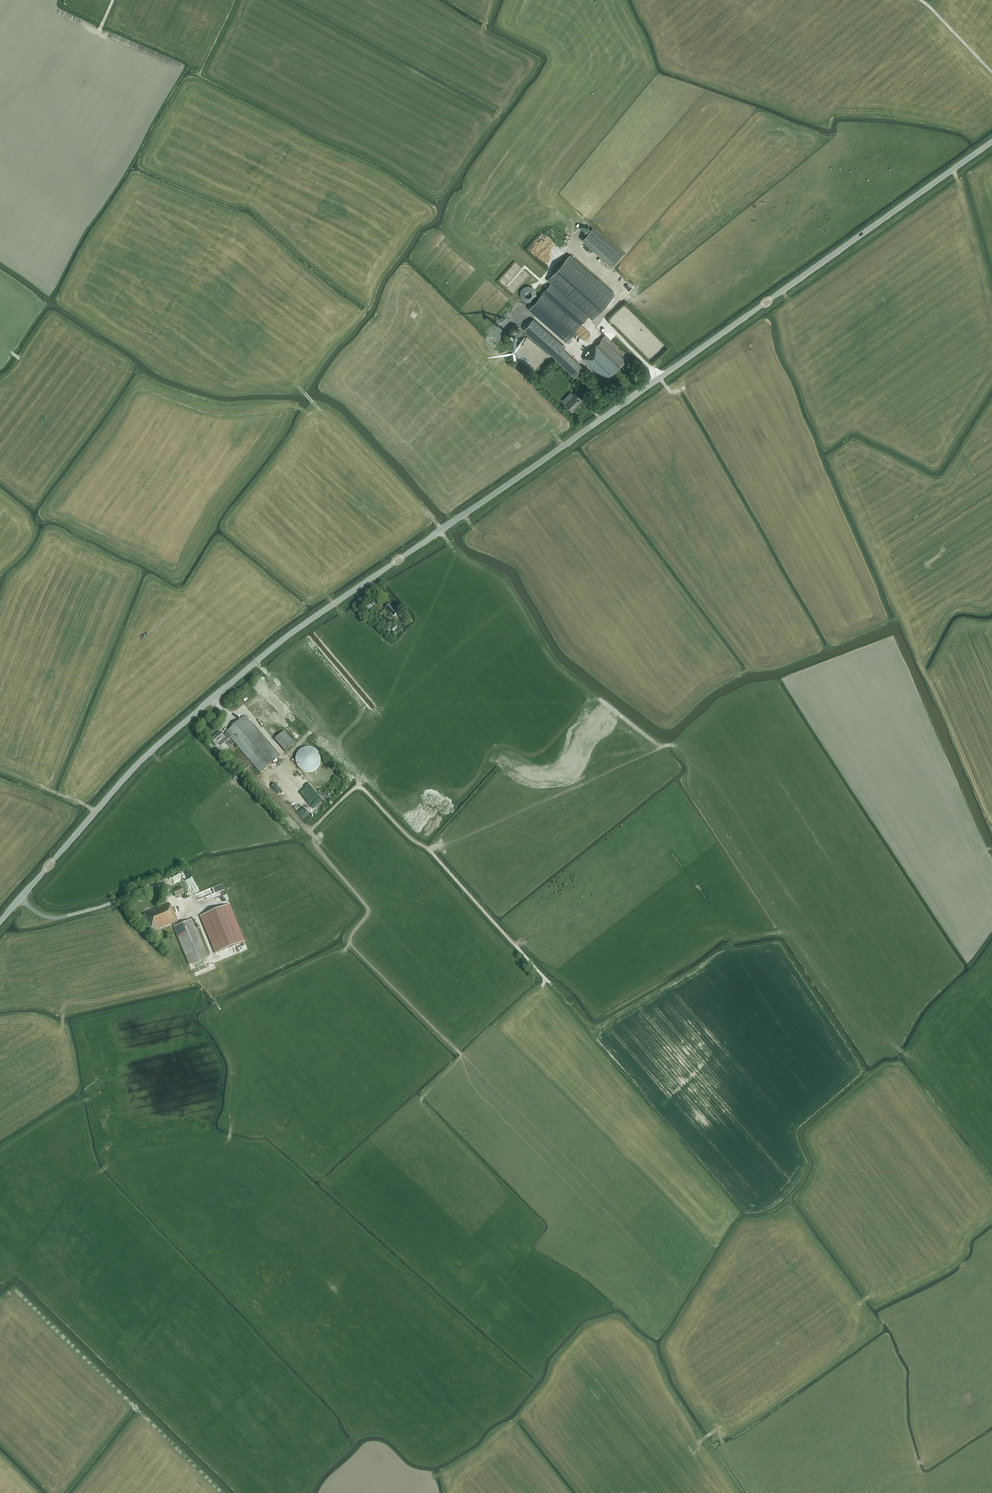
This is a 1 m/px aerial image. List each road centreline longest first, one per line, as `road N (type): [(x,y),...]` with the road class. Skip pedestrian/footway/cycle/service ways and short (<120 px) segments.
road 1 (tertiary): [(0,922),(143,759),(286,637),(991,141)]
road 2 (track): [(286,759),(267,776),(268,788),(309,831),(356,788),(364,789),(550,983)]

